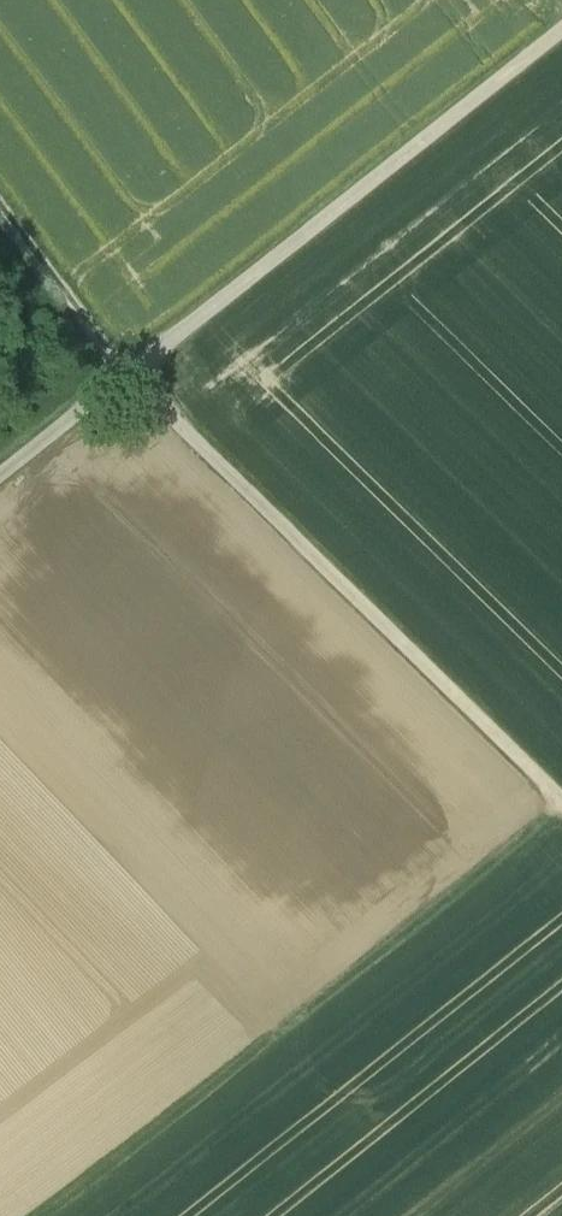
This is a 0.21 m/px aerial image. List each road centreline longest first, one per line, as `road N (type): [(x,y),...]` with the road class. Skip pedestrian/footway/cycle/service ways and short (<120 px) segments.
road 1 (track): [(561,802),(131,383),(0,211)]
road 2 (unclassified): [(561,40),(0,487)]
road 3 (track): [(42,1215),(560,800)]

